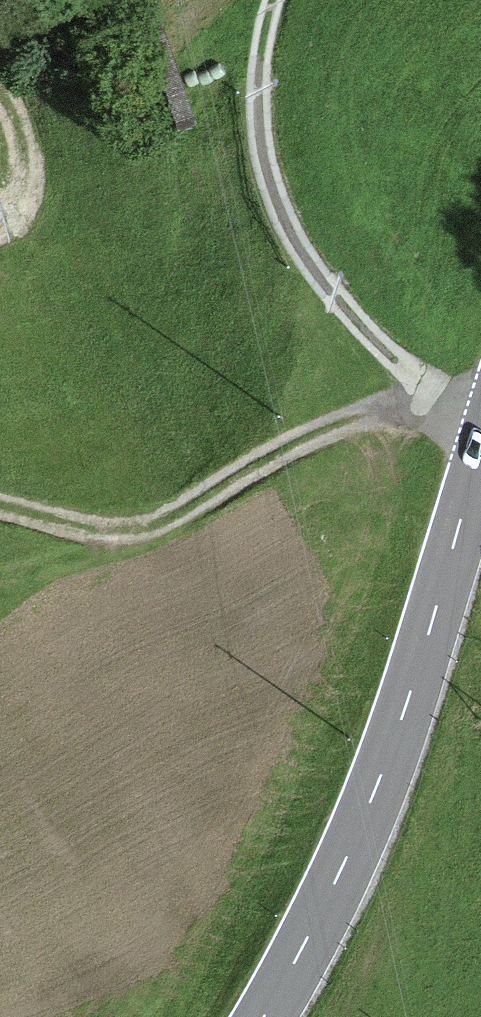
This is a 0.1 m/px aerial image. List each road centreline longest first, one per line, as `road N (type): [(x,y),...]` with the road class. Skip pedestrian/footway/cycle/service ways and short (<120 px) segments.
road 1 (tertiary): [(266,1016),(375,790),(480,453)]
road 2 (track): [(0,507),(86,526),(146,528),(317,432),(455,398)]
road 3 (track): [(0,58),(26,83),(59,166),(51,200),(0,225)]

